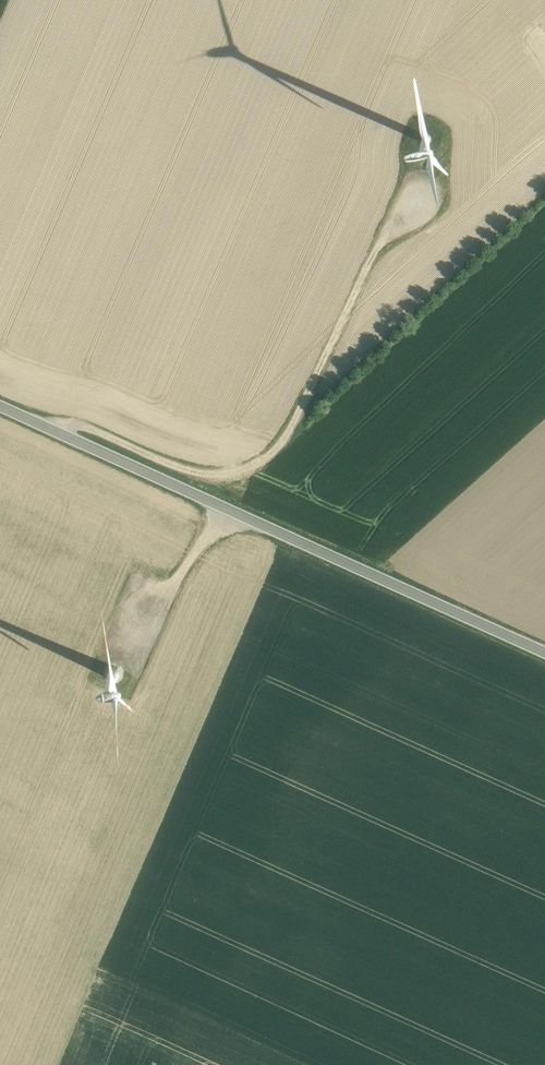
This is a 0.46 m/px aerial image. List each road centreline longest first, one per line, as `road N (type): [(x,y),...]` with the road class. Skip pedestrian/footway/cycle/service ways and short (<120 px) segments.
road 1 (unclassified): [(544,651),(0,404)]
road 2 (track): [(51,427),(75,425),(188,468),(262,461),(293,426),(419,175)]
road 3 (track): [(254,519),(209,537),(140,664)]

